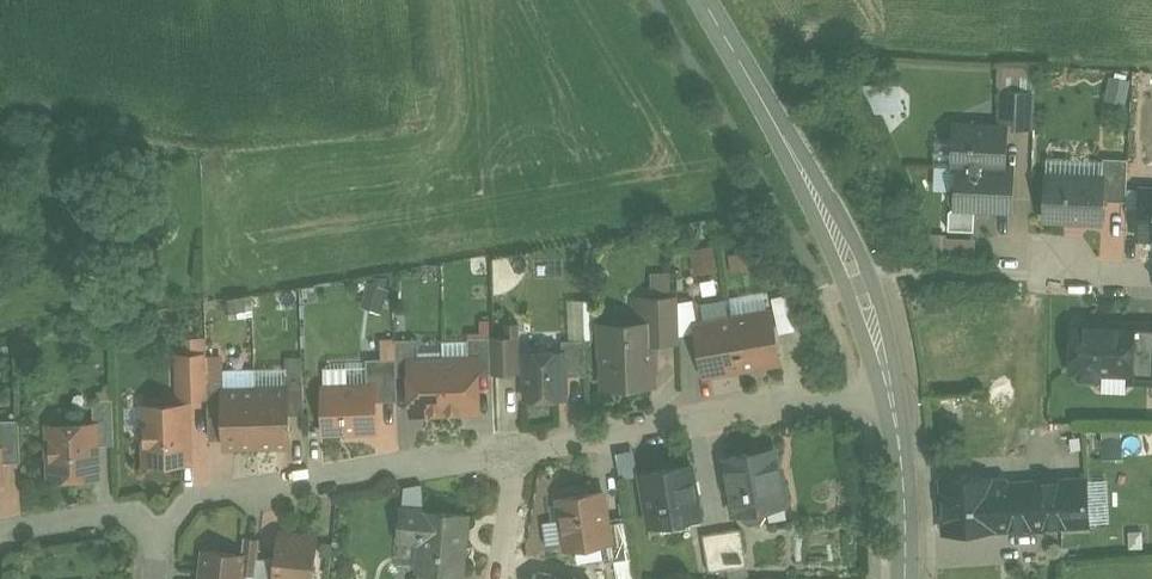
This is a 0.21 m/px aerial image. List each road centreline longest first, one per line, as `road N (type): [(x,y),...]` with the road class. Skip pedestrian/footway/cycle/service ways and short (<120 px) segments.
road 1 (secondary): [(892,388),(860,282),(804,165),(706,0)]
road 2 (residential): [(526,455),(892,388)]
road 3 (residential): [(168,528),(196,508),(526,455)]
road 4 (secondary): [(904,578),(905,489),(892,388)]
road 5 (residential): [(0,541),(121,521),(168,528)]
road 6 (residential): [(526,455),(503,578)]

